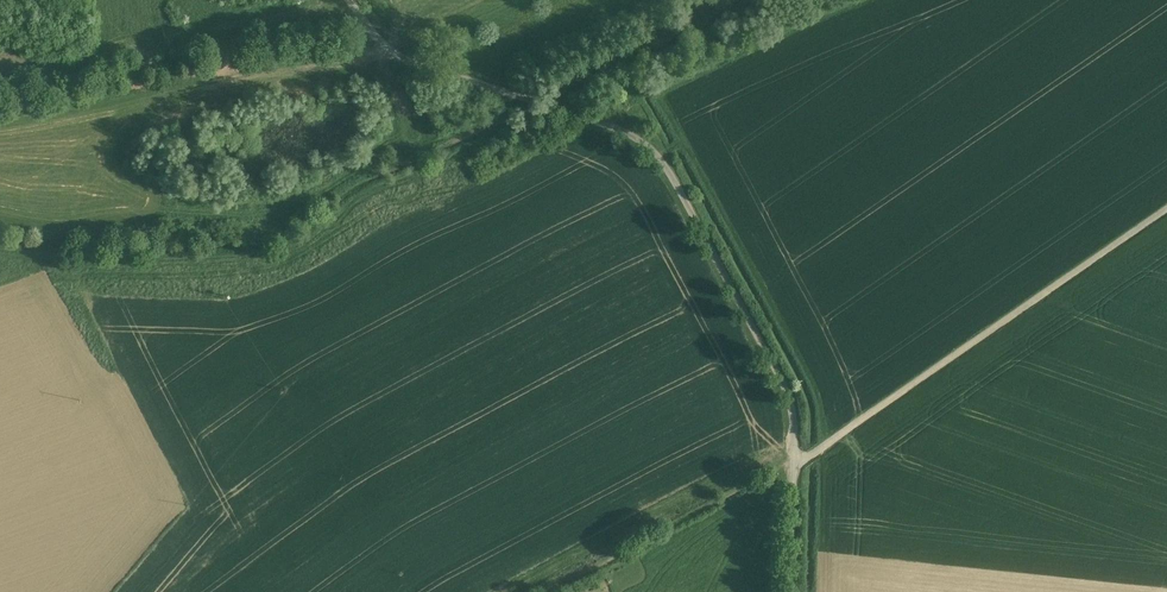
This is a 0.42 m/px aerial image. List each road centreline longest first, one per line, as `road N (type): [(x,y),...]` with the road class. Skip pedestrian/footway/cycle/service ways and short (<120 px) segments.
road 1 (track): [(349,0),(402,58),(655,148),(788,391),(795,461)]
road 2 (track): [(795,461),(1166,211)]
road 3 (track): [(795,461),(548,587)]
road 4 (track): [(791,591),(795,461)]

